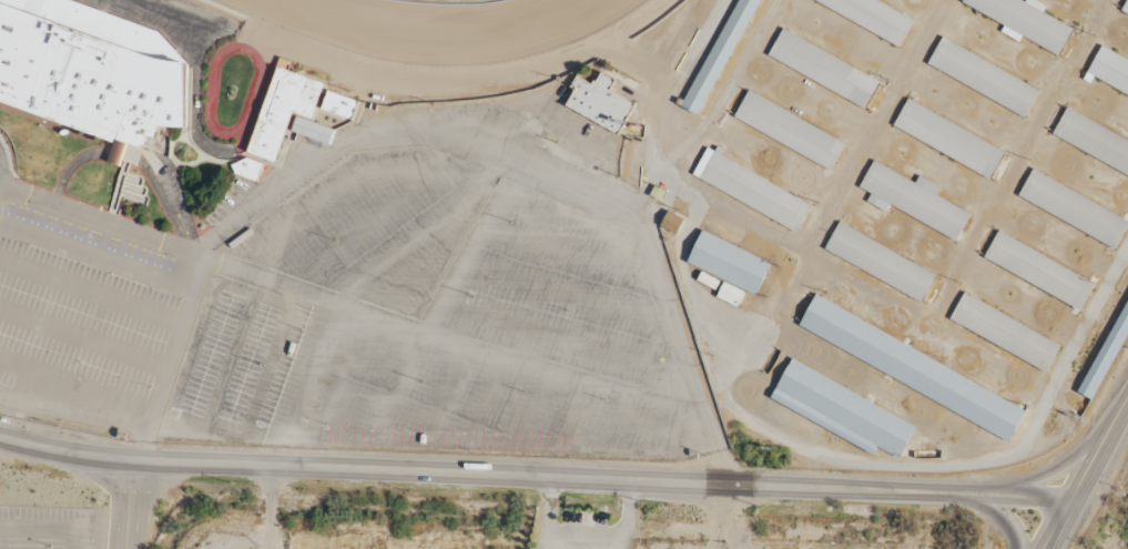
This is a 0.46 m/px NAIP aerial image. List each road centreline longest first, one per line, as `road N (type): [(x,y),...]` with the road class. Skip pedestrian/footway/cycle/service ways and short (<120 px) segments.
road 1 (tertiary): [(948,494),(103,457),(0,437)]
road 2 (tertiary): [(1043,548),(1127,398)]
road 3 (tertiary): [(1120,414),(1049,471),(972,495)]
road 4 (tertiary): [(1073,499),(948,494)]

